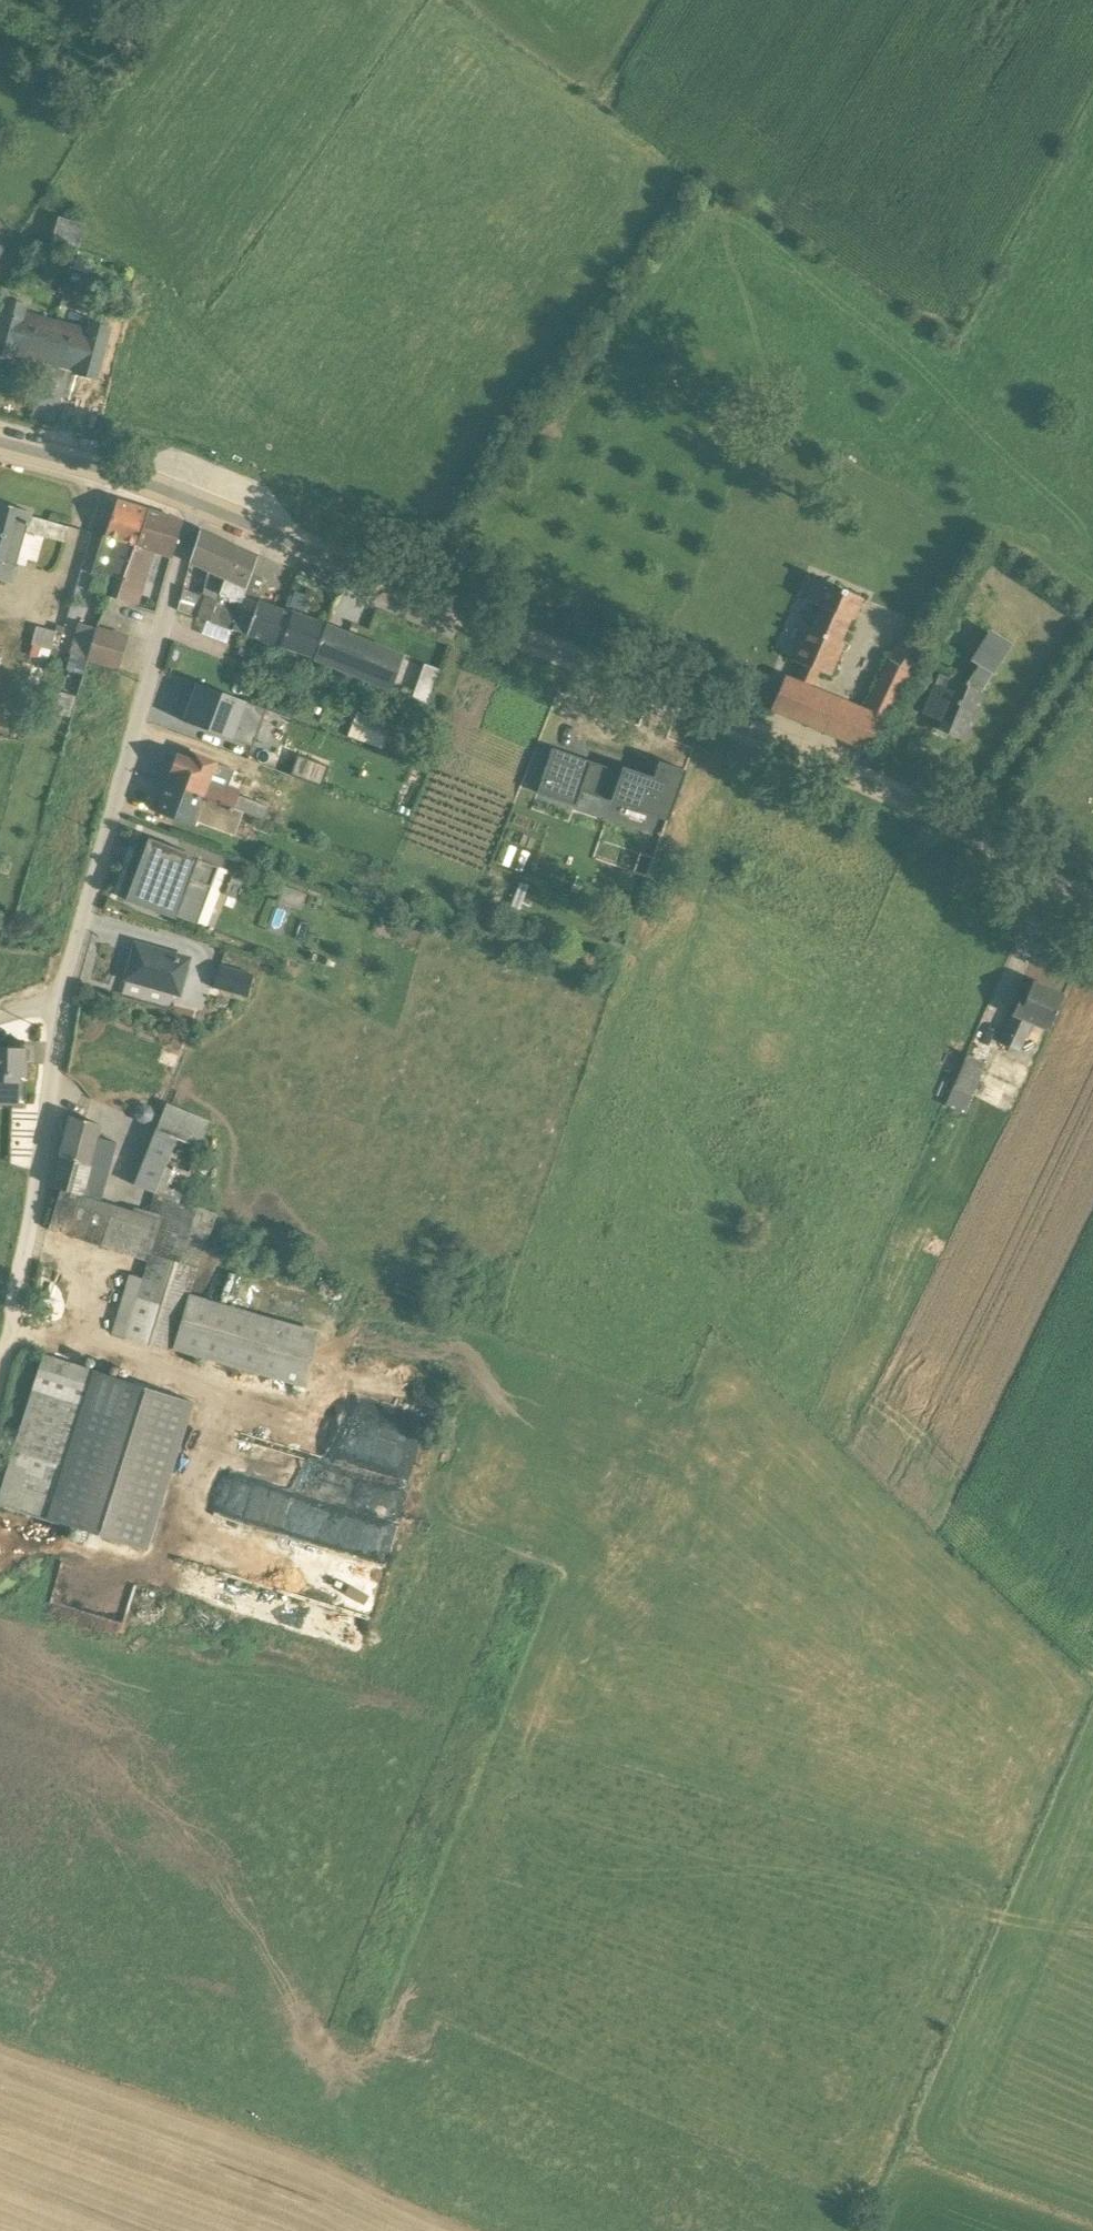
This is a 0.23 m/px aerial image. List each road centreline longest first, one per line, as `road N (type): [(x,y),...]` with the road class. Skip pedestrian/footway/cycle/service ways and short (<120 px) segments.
road 1 (secondary): [(196,504),(939,814),(1092,911)]
road 2 (residential): [(196,504),(59,996)]
road 3 (residential): [(59,996),(36,1192),(0,1361)]
road 4 (secondary): [(0,444),(196,504)]

